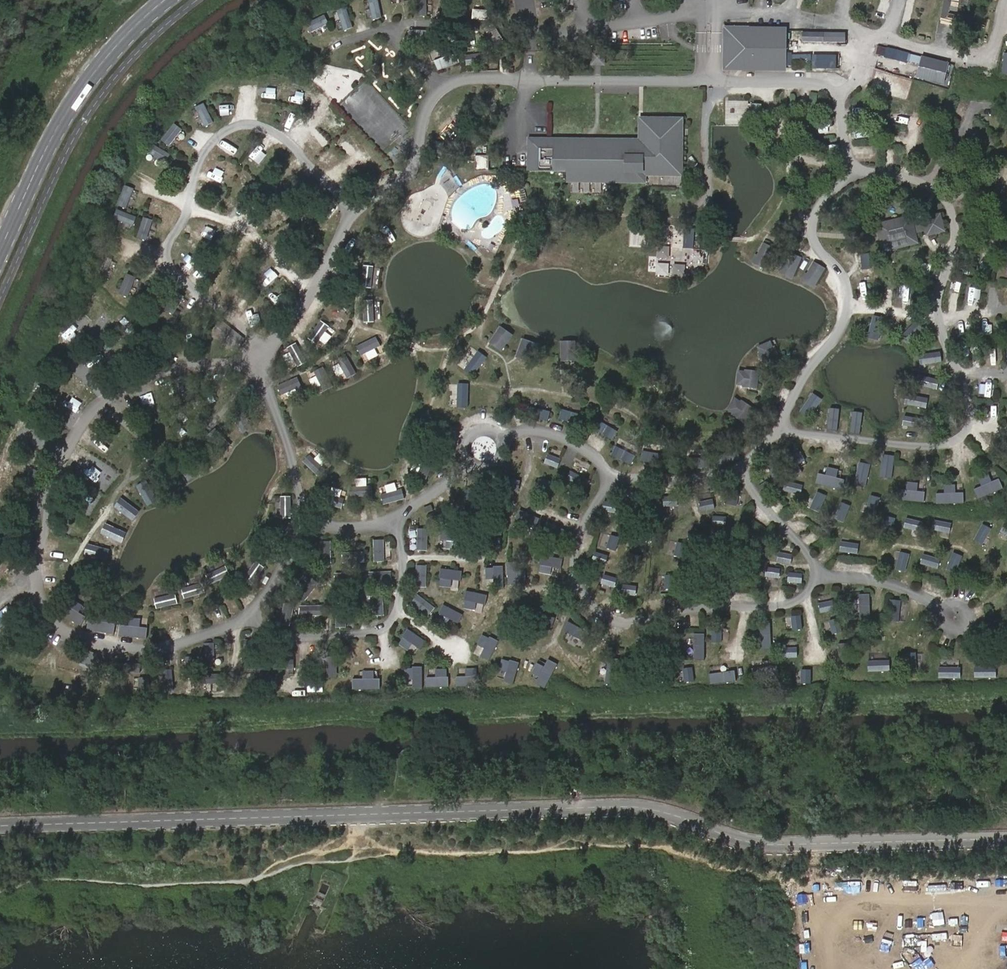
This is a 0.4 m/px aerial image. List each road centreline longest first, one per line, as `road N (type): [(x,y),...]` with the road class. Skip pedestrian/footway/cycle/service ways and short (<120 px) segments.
road 1 (residential): [(1006,837),(755,842),(663,809),(616,806),(0,825)]
road 2 (track): [(88,644),(73,628),(75,550),(102,429),(124,400),(230,320)]
road 3 (secondary): [(0,250),(59,122),(96,69),(165,0)]

